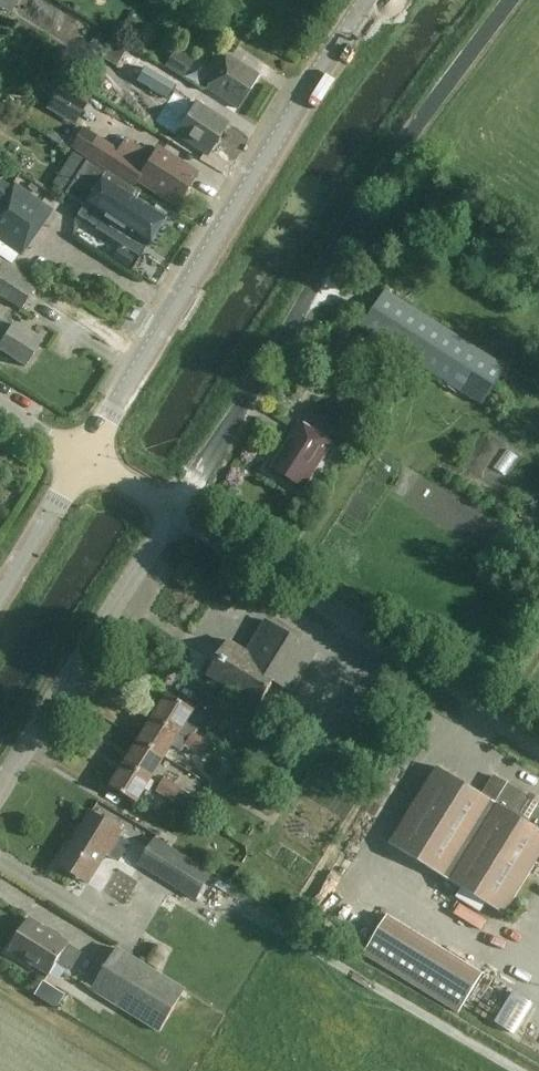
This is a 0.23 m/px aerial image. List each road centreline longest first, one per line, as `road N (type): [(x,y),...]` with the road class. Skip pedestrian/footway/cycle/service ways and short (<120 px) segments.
road 1 (unclassified): [(176,512),(394,164),(517,0)]
road 2 (tertiary): [(81,463),(370,0)]
road 3 (tertiary): [(538,734),(176,512)]
road 4 (unclassified): [(0,789),(176,512)]
road 5 (track): [(244,909),(520,1070)]
road 6 (tertiary): [(0,596),(81,463)]

